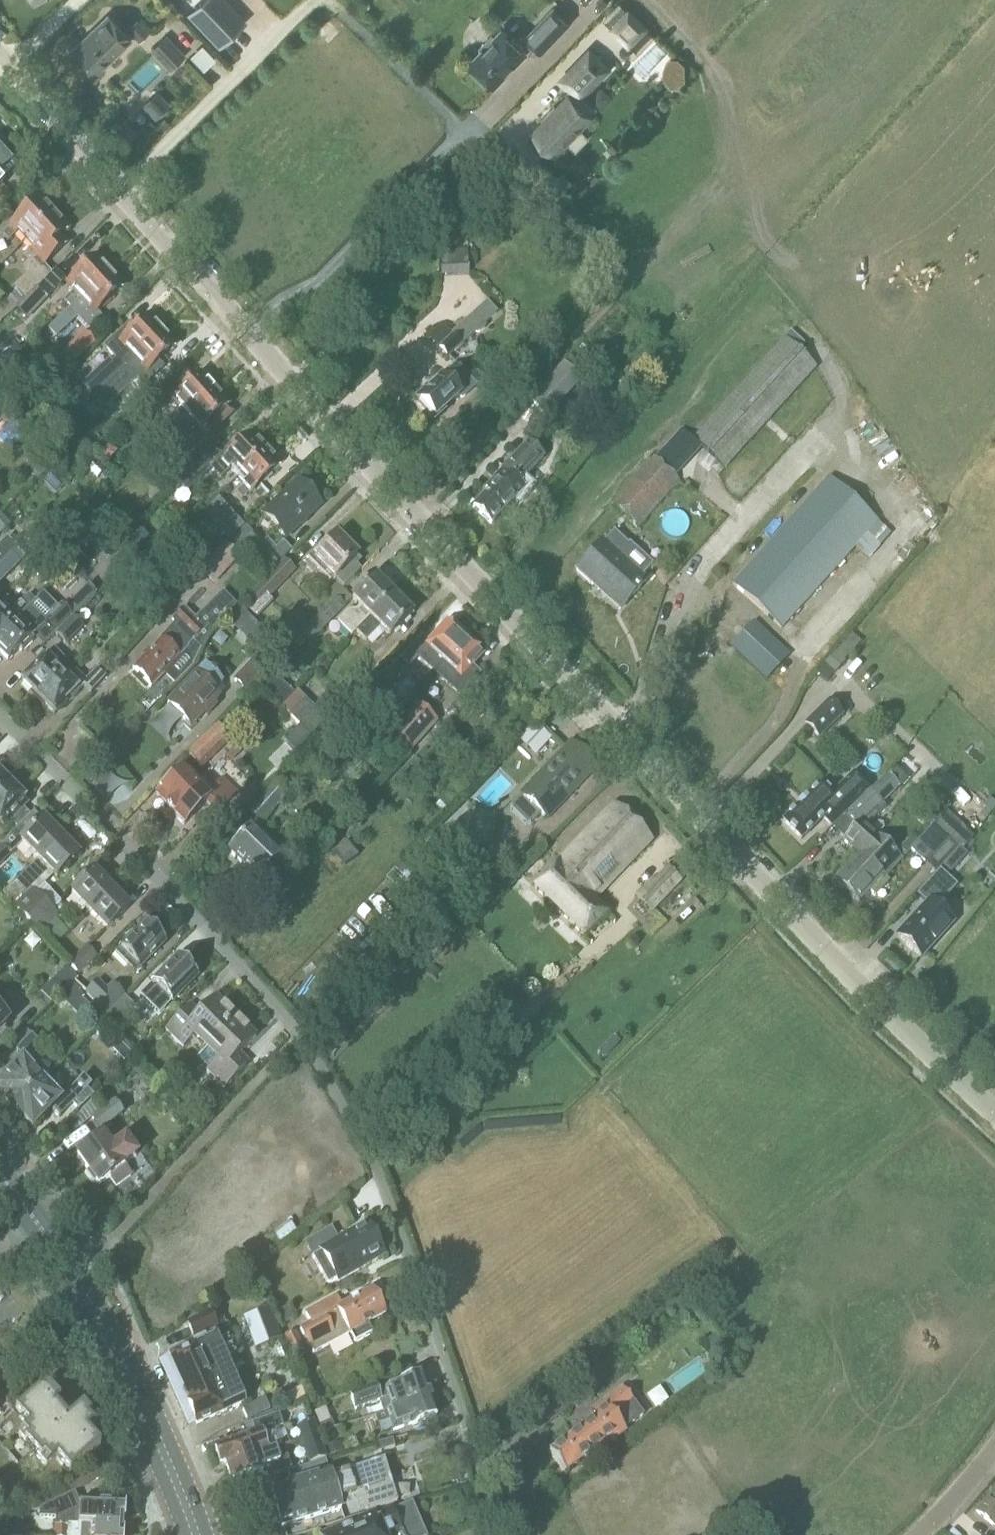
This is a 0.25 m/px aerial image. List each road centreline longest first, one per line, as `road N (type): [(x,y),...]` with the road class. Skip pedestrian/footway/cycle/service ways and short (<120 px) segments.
road 1 (residential): [(994,1115),(403,507),(0,62)]
road 2 (residential): [(492,1534),(459,1397),(407,1255),(353,1121),(297,1036)]
road 3 (residential): [(297,1036),(229,951),(0,717)]
road 4 (residential): [(67,1267),(297,1036)]
road 5 (secondary): [(194,1534),(126,1369),(67,1267)]

